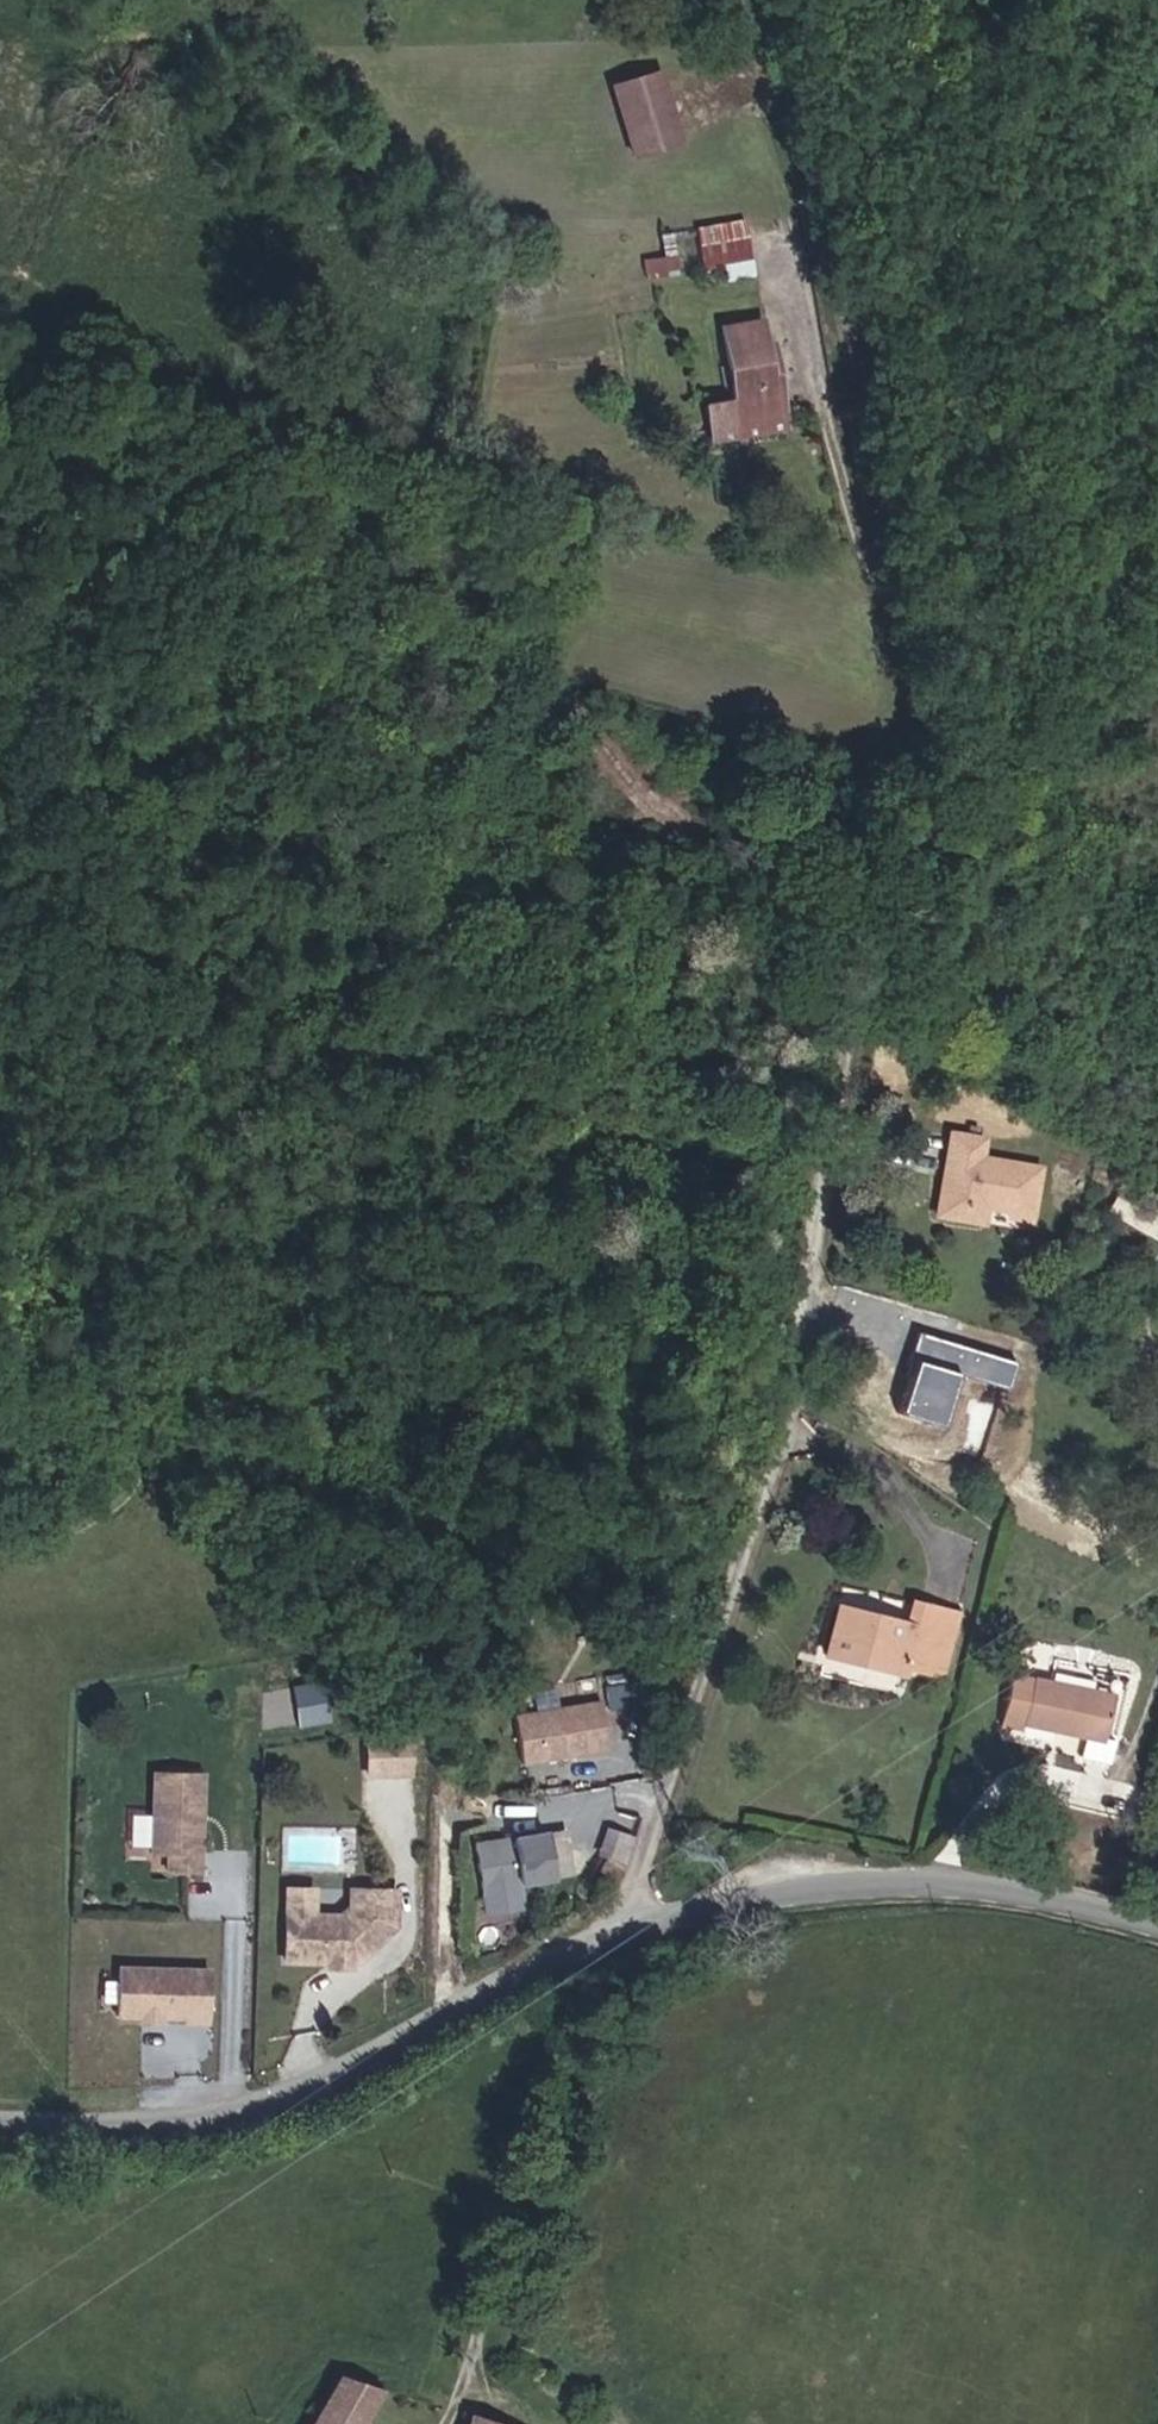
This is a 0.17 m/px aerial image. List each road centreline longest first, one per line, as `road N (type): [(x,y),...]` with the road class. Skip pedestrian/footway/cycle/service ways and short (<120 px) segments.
road 1 (residential): [(0,2122),(232,2119),(320,2086),(452,2008),(642,1930),(835,1886),(926,1883),(1025,1895),(1157,1929)]

